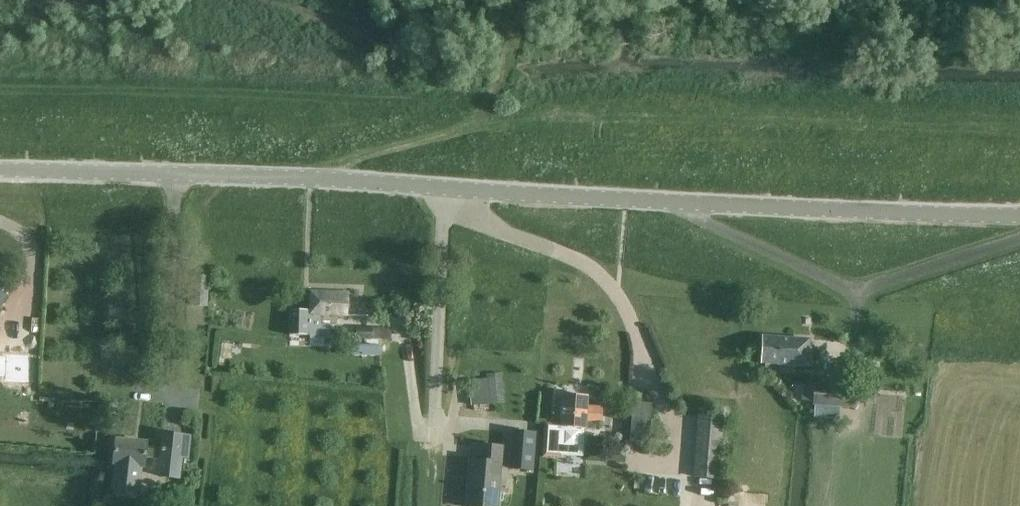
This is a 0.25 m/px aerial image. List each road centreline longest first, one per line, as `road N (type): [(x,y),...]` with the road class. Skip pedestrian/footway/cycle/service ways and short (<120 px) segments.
road 1 (tertiary): [(1019,216),(325,176),(0,169)]

